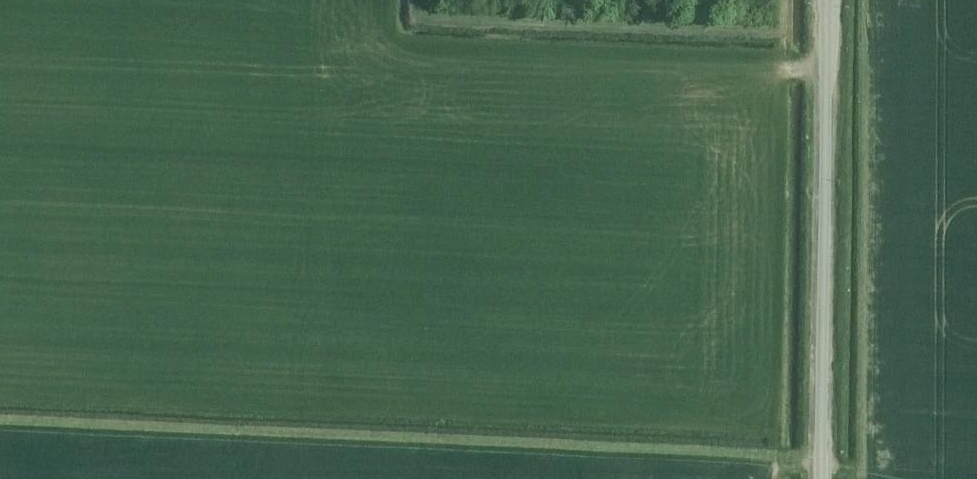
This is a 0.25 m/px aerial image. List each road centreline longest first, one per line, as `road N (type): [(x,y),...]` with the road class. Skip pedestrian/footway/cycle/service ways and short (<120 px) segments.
road 1 (unclassified): [(822,478),(828,0)]

